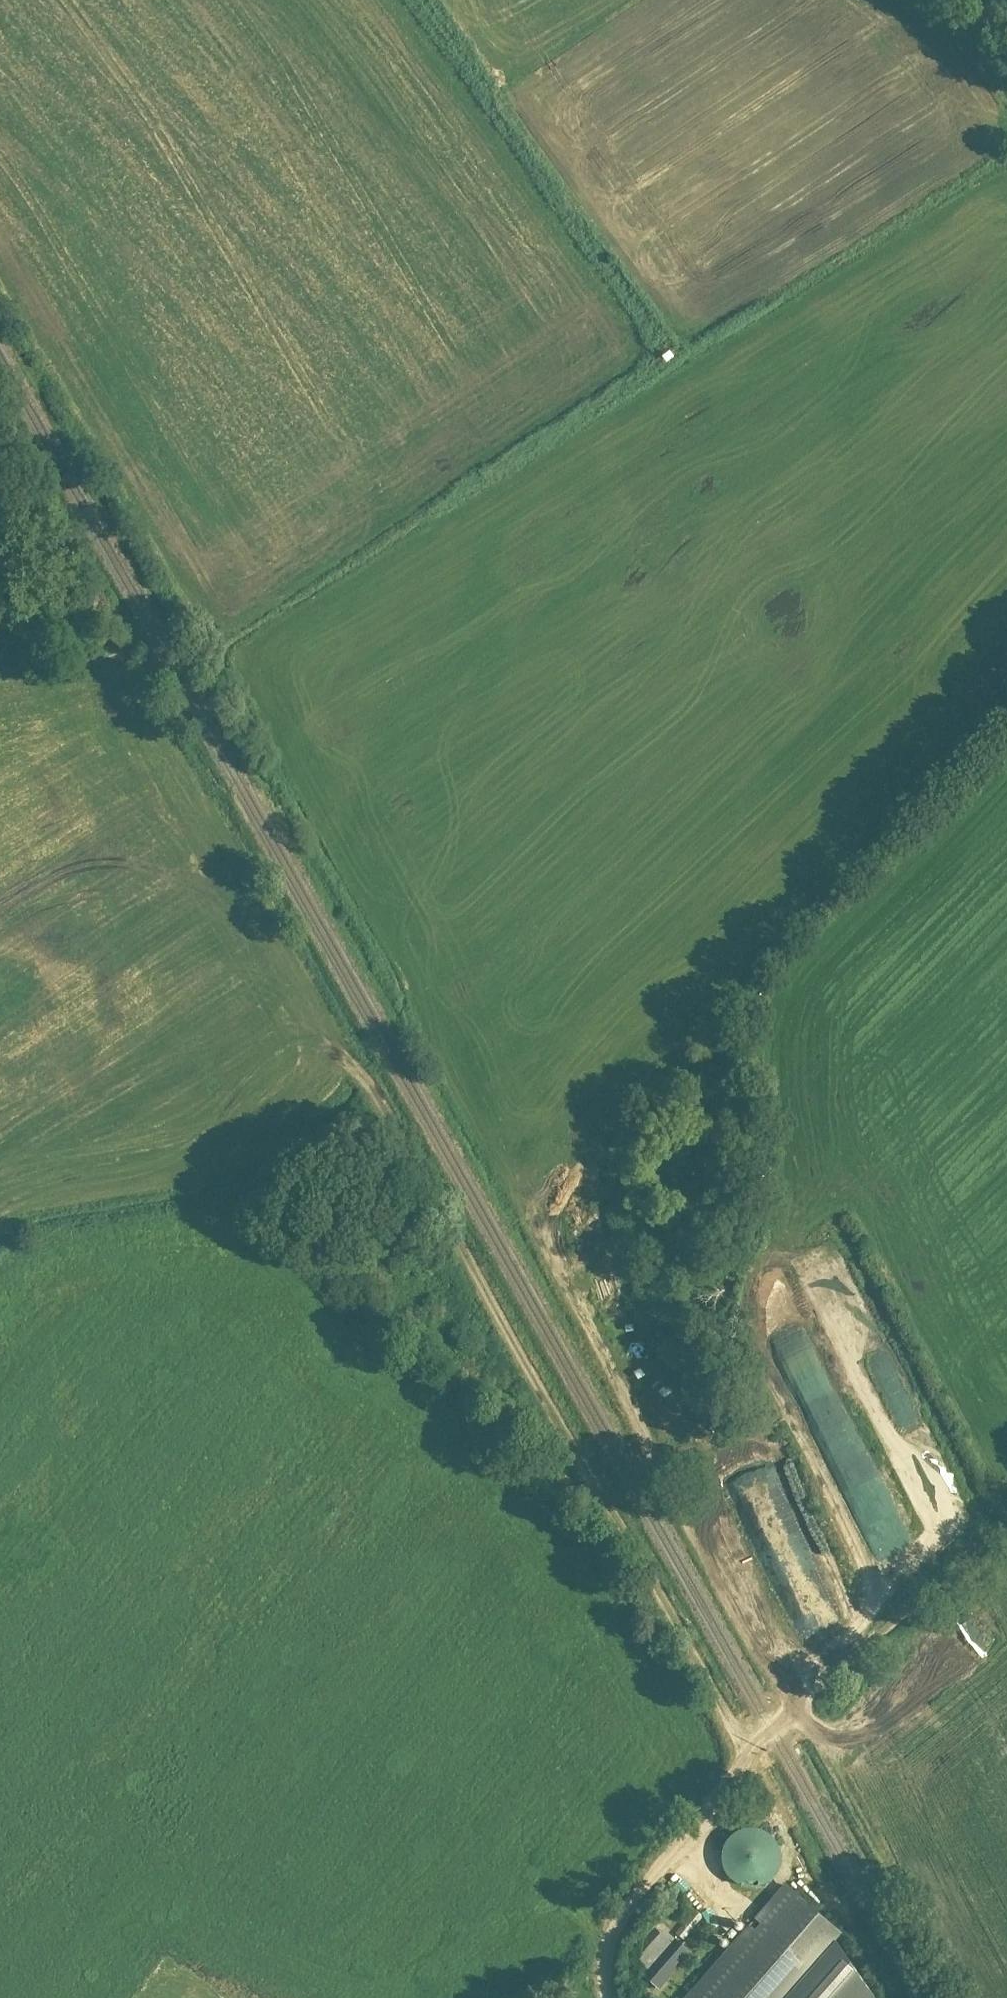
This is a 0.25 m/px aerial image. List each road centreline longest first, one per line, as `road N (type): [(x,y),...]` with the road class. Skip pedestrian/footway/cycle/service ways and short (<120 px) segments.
road 1 (track): [(1006,1352),(914,1168),(866,1134),(845,1095),(832,1032),(844,935),(1006,759)]
road 2 (track): [(1006,1536),(775,1735),(612,1921),(603,1997)]

